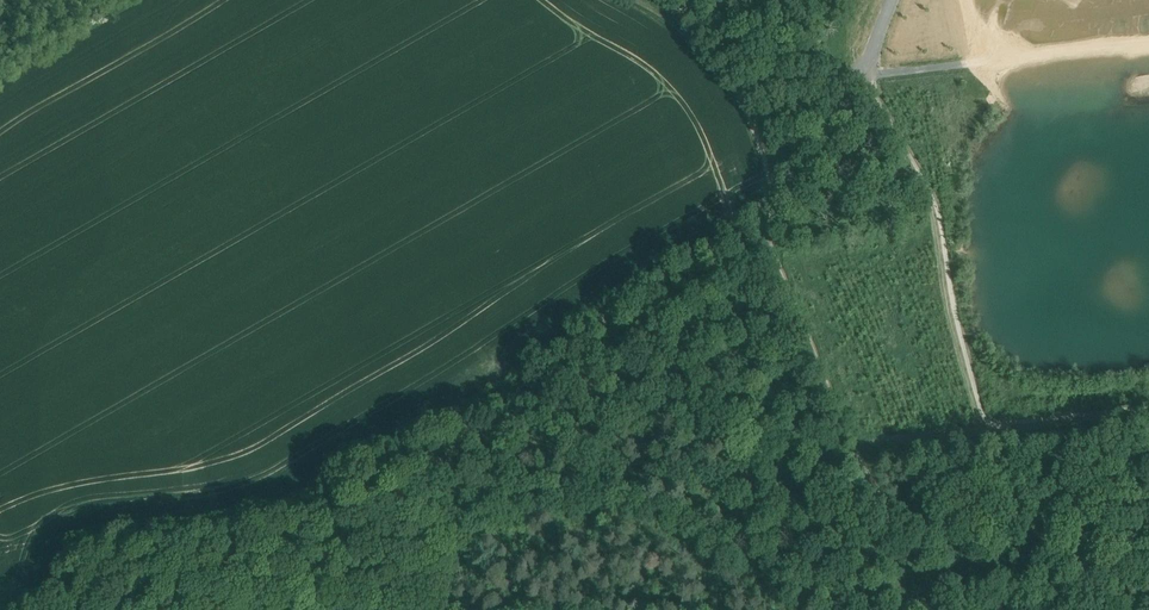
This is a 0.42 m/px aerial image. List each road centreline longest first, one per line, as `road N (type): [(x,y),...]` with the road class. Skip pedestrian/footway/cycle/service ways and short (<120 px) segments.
road 1 (track): [(741,94),(781,162),(775,257),(861,459),(944,609)]
road 2 (track): [(644,0),(741,94)]
road 3 (track): [(741,94),(870,72)]

